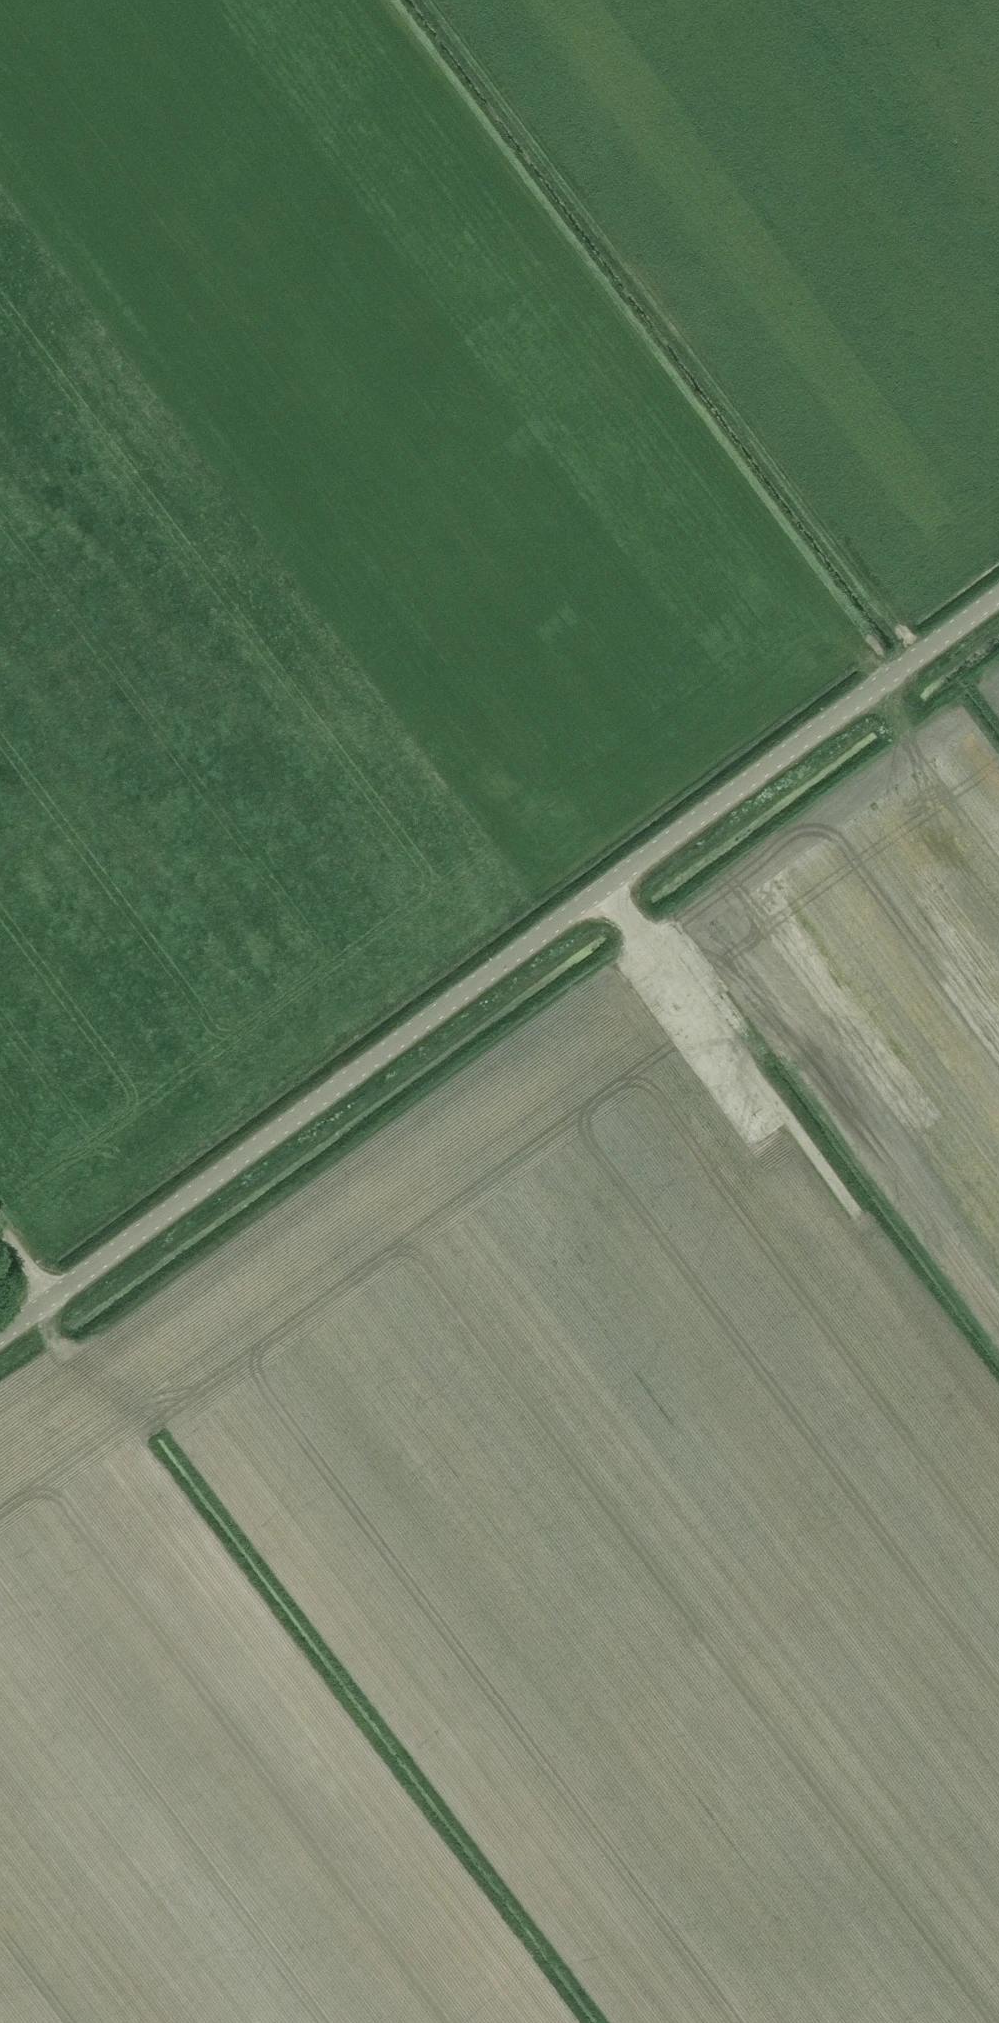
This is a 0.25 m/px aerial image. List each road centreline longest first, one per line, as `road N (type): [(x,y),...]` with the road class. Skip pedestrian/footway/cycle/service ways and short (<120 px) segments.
road 1 (unclassified): [(0,1336),(998,594)]

